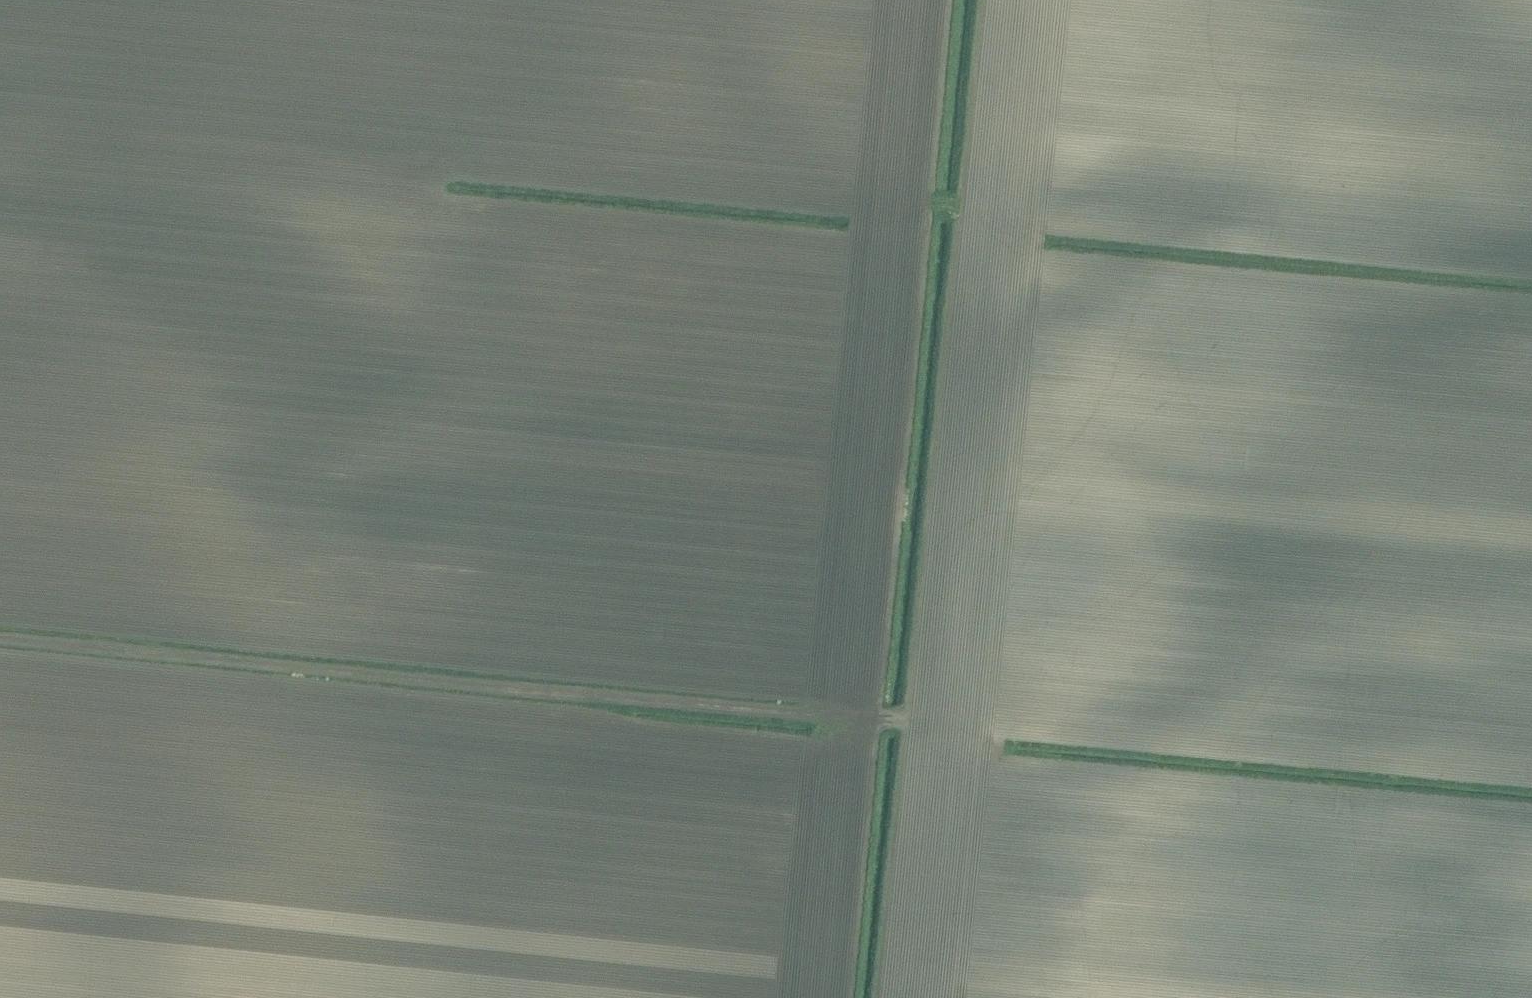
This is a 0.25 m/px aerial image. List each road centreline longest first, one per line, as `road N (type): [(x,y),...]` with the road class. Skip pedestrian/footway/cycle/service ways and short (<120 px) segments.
road 1 (track): [(0,637),(901,721)]

